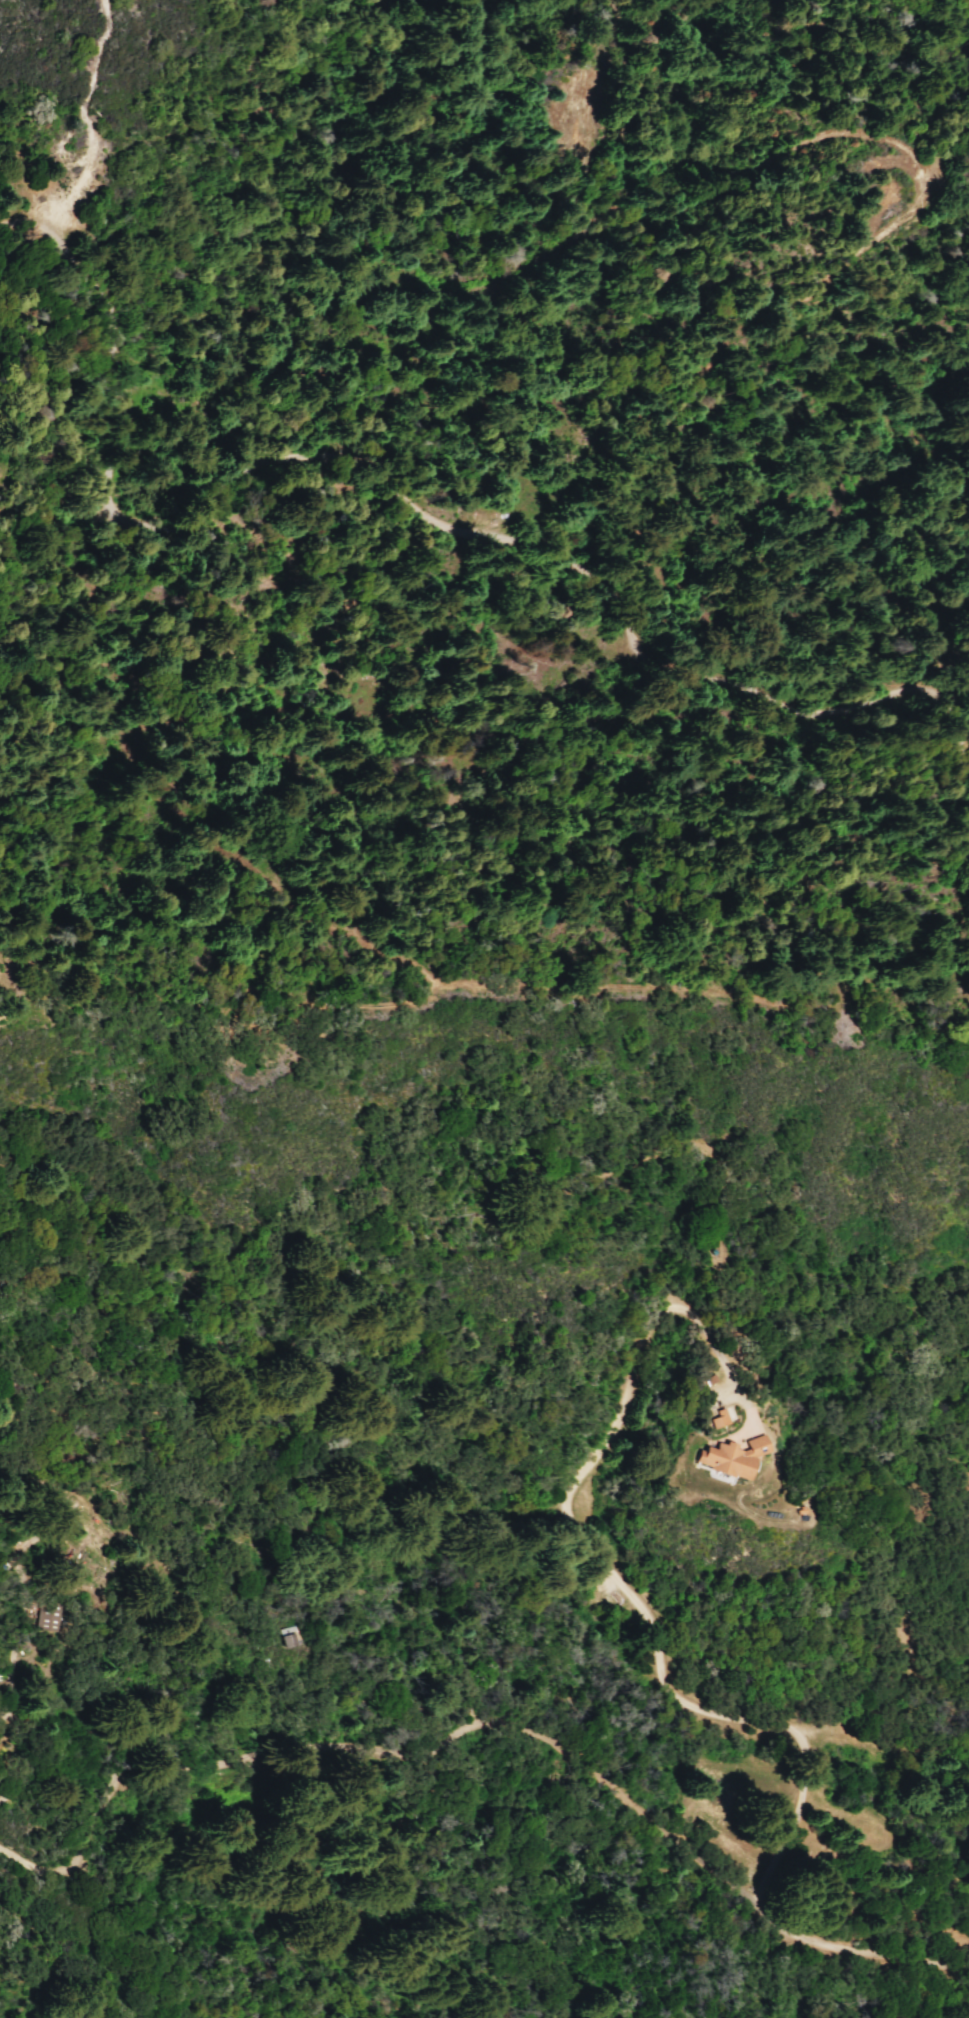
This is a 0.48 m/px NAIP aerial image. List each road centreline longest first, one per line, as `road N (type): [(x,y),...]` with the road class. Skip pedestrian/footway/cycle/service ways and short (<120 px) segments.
road 1 (residential): [(968,767),(960,727),(932,689),(906,680),(831,711),(724,675),(635,663),(627,619),(603,584),(544,545),(444,529),(357,457),(295,455),(242,466),(182,531),(128,529),(113,511),(108,479),(124,386),(106,301),(53,235)]
road 2 (residential): [(968,1971),(785,1936),(589,1766),(515,1723),(484,1719),(409,1752),(285,1744),(180,1768),(152,1756),(118,1773),(74,1863),(50,1869),(0,1849)]
road 3 (track): [(755,1911),(797,1811),(807,1771),(802,1742),(789,1726),(678,1701),(664,1681),(653,1626),(566,1509),(640,1393),(670,1311),(698,1323),(768,1402)]

